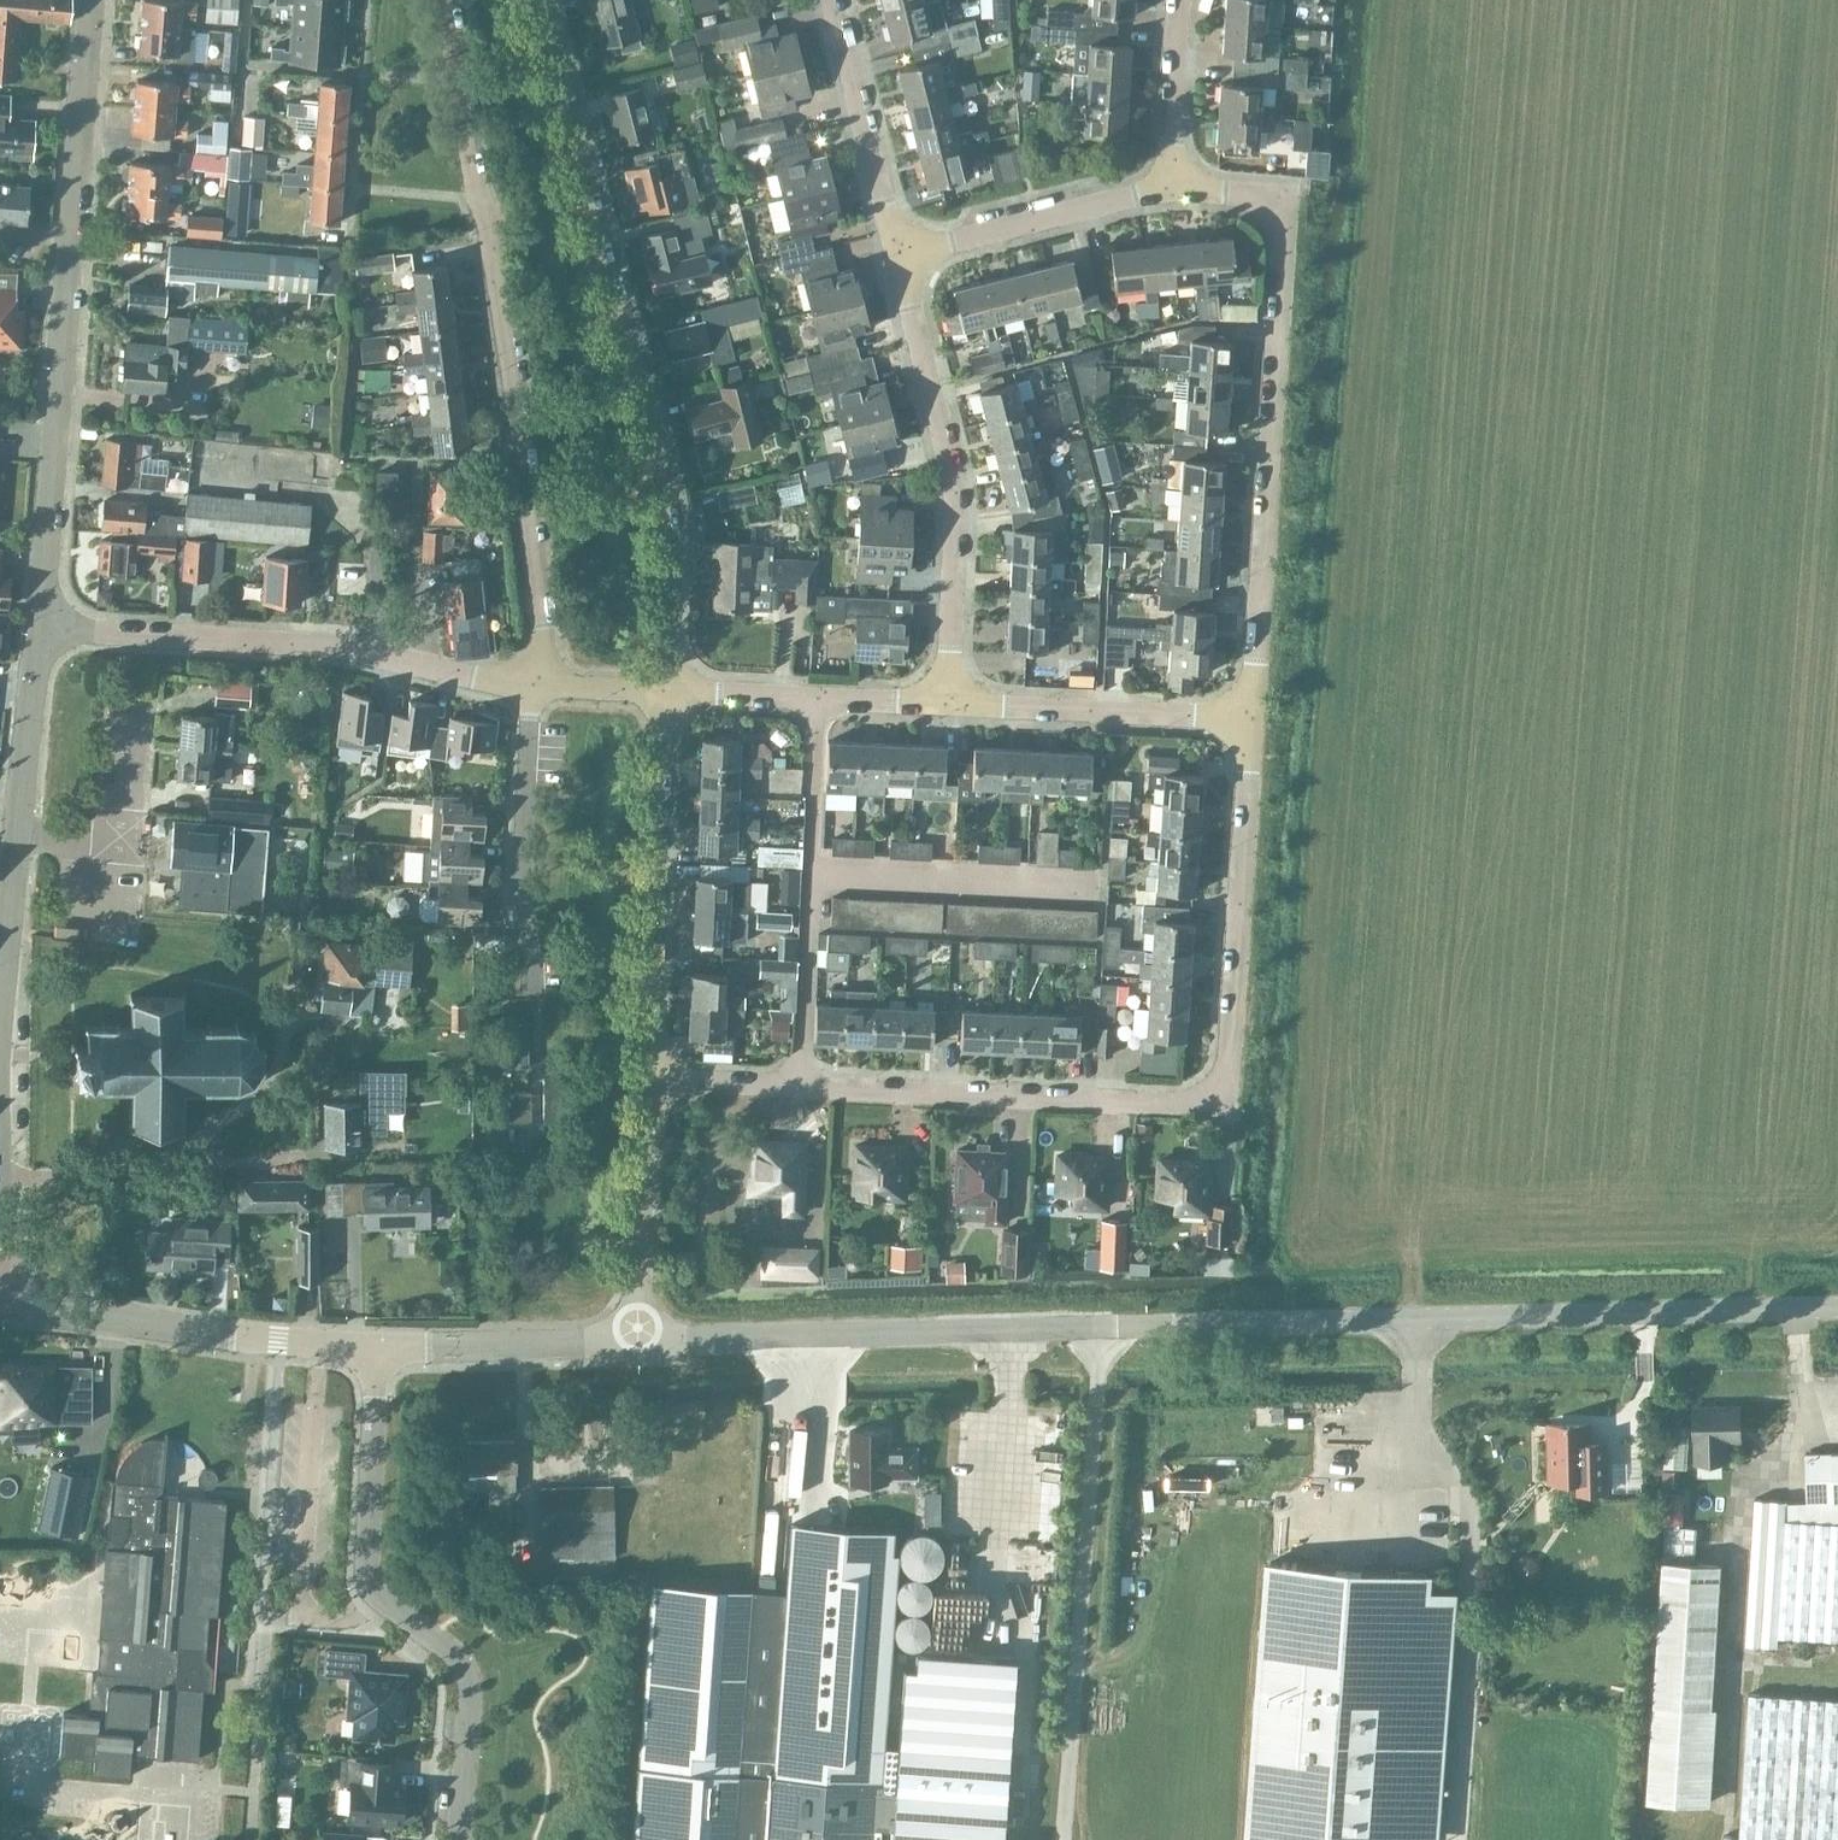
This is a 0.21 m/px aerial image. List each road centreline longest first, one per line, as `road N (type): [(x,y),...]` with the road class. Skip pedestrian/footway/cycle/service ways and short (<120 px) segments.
road 1 (tertiary): [(637,1340),(1837,1312)]
road 2 (residential): [(648,1077),(1206,1100),(1221,1090),(1232,1056),(1253,718)]
road 3 (residential): [(664,690),(668,511),(541,0)]
road 4 (residential): [(536,683),(544,620),(508,308),(495,230),(472,171),(444,0)]
road 5 (tertiary): [(42,627),(94,0)]
road 6 (residential): [(1253,718),(1286,228),(1278,210),(1258,198),(1175,186)]
road 7 (residential): [(461,1839),(471,1704),(464,1671),(366,1574),(378,1348)]
road 8 (residential): [(536,683),(286,640),(42,627)]
road 9 (residential): [(948,703),(956,479),(900,257)]
road 10 (tertiary): [(0,1021),(42,627)]
road 11 (residential): [(648,1077),(664,690)]
road 12 (tertiary): [(378,1348),(59,1309),(2,1291)]
road 13 (residential): [(536,992),(519,871),(536,683)]
road 14 (residential): [(948,703),(1253,718)]
road 15 (residential): [(3,1179),(307,1154)]
road 16 (residential): [(664,690),(948,703)]
road 17 (residential): [(1175,186),(900,257)]
road 18 (residential): [(900,257),(833,0)]
road 19 (residential): [(637,1340),(648,1077)]
road 20 (tertiary): [(378,1348),(637,1340)]
road 21 (residential): [(1175,186),(1185,0)]
road 22 (residential): [(536,683),(664,690)]

